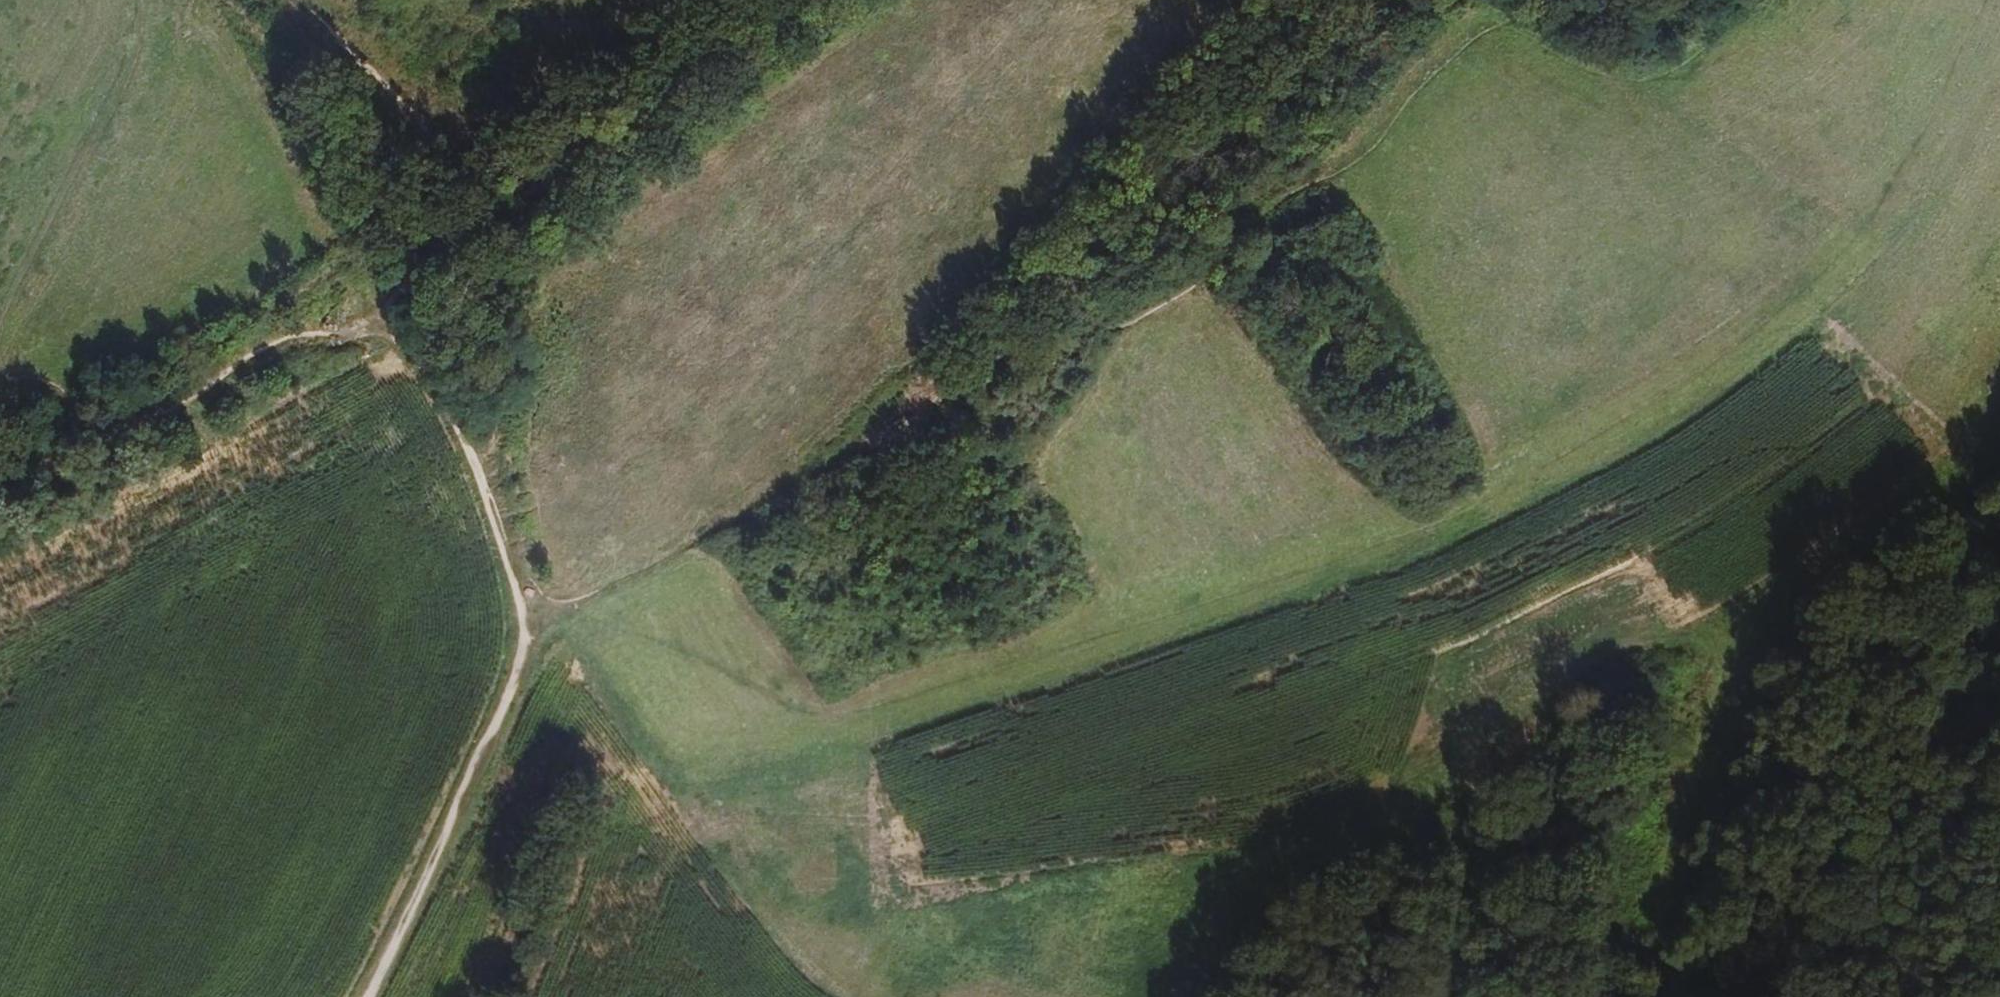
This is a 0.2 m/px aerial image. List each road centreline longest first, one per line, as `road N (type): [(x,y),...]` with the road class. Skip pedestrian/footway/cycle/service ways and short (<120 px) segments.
road 1 (track): [(368,996),(517,674),(525,630),(513,578)]
road 2 (track): [(492,209),(602,152),(728,50),(808,0)]
road 3 (track): [(123,427),(281,340),(392,319)]
road 4 (track): [(485,493),(447,404),(392,319)]

